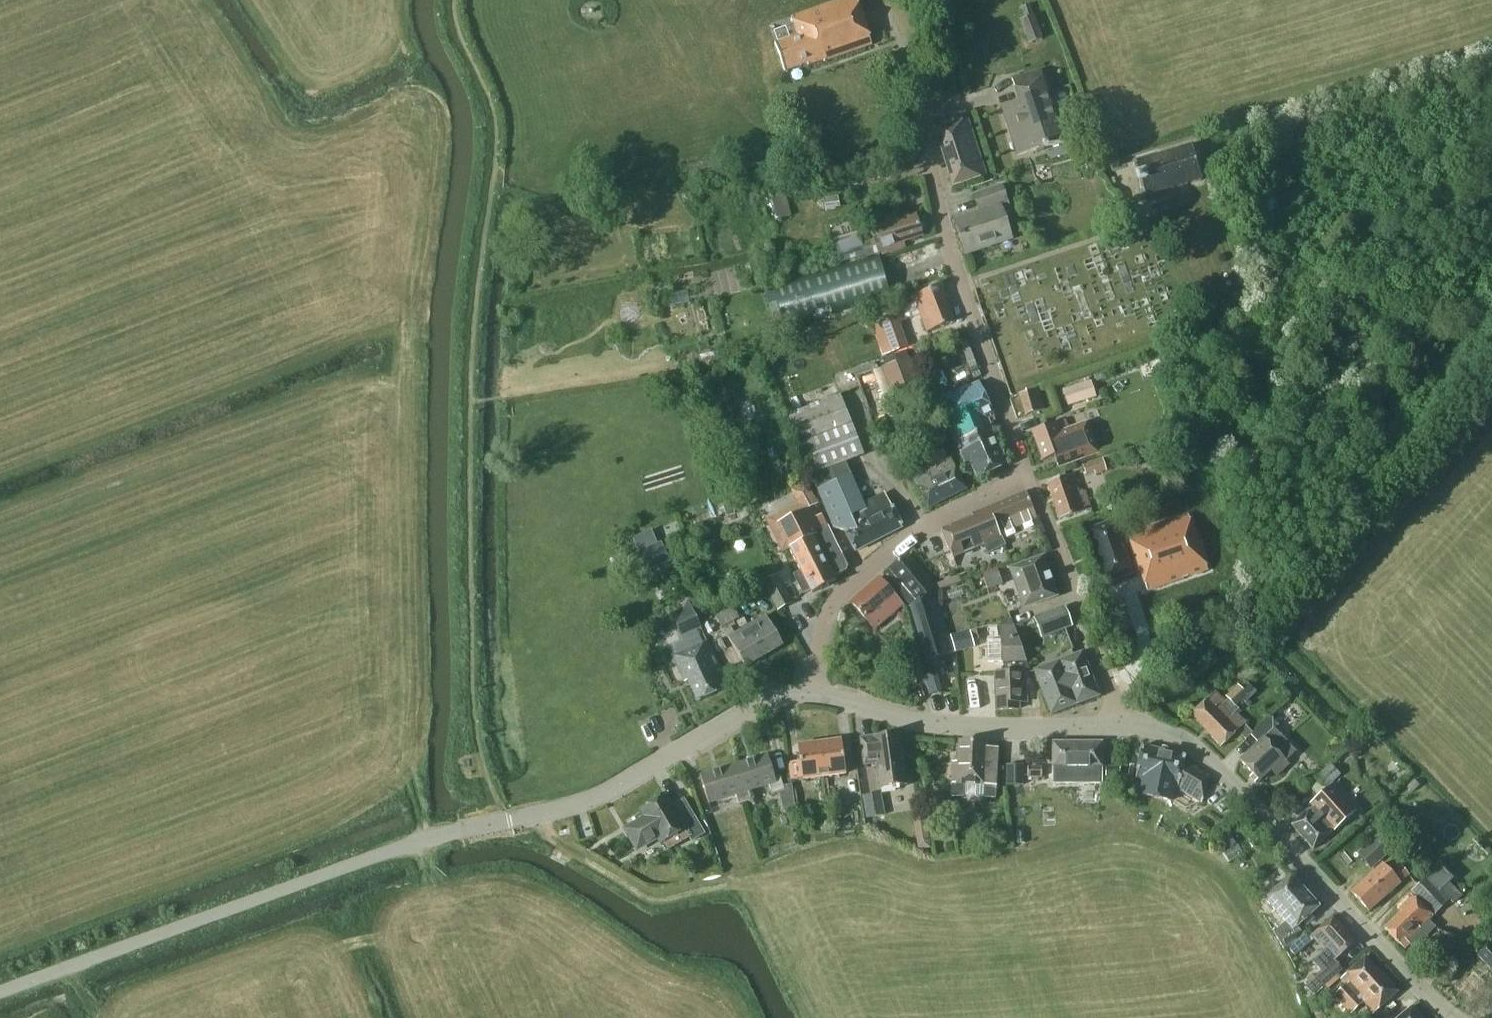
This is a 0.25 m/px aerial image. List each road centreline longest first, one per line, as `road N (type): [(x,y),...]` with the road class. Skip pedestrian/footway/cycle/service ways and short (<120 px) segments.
road 1 (tertiary): [(0,998),(428,840),(599,795),(764,700),(810,694)]
road 2 (track): [(505,820),(476,734),(471,599),(470,370),(496,138),(458,36),(457,0)]
road 3 (tertiary): [(1453,1017),(1205,757),(1169,734),(1120,727)]
road 4 (residential): [(1026,476),(915,124)]
road 5 (tertiary): [(1120,727),(937,724),(810,694)]
road 6 (residential): [(1120,727),(1026,476)]
road 7 (track): [(540,813),(552,835),(651,900),(731,885)]
road 8 (residential): [(810,694),(841,593),(920,528)]

